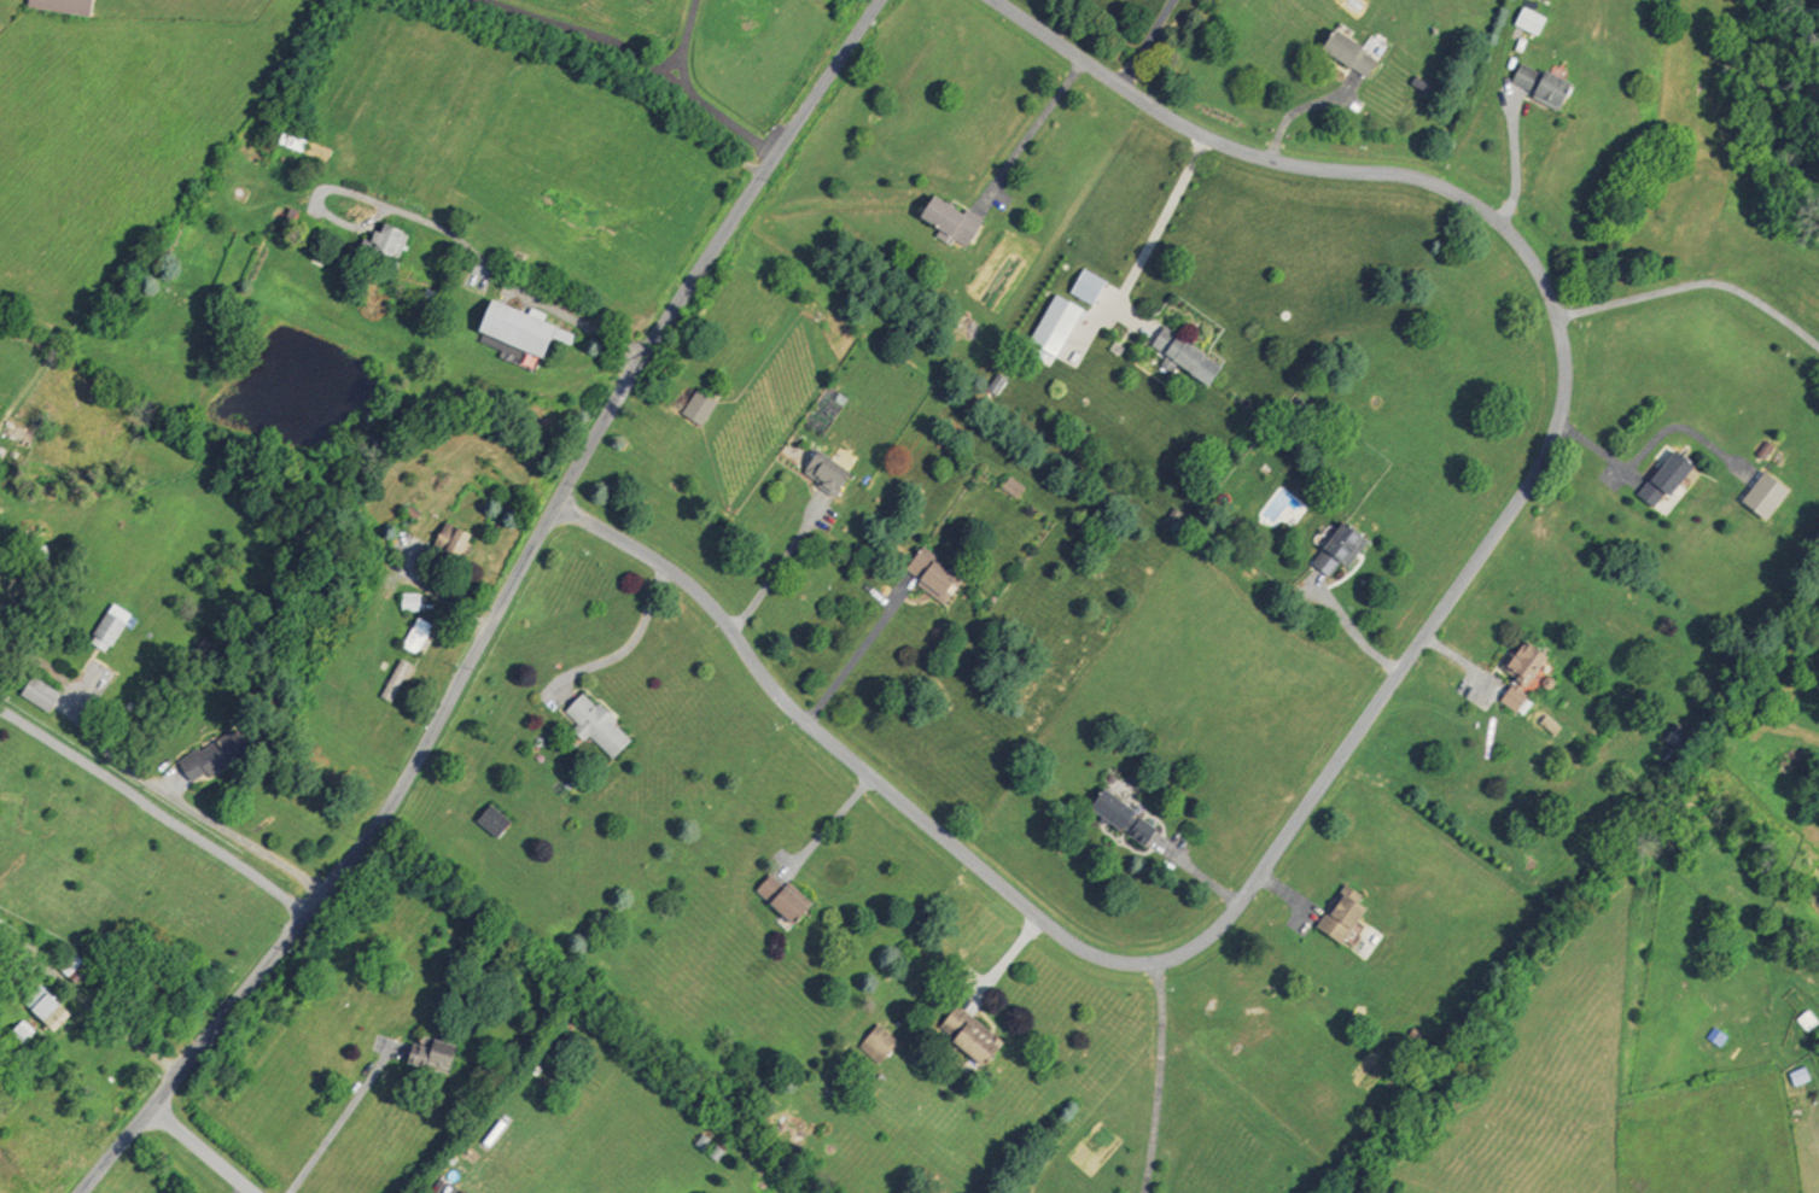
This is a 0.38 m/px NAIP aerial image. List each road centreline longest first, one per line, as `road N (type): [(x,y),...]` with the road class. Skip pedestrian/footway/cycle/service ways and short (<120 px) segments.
road 1 (residential): [(989,0),(1208,140),(1269,160),(1442,186),(1512,238),(1551,304),(1562,392),(1539,467),(1213,932),(1150,963),(1077,948),(806,724),(686,581),(553,504)]
road 2 (residential): [(78,1192),(378,825),(553,504),(877,0)]
road 3 (residential): [(148,1109),(249,1192)]

